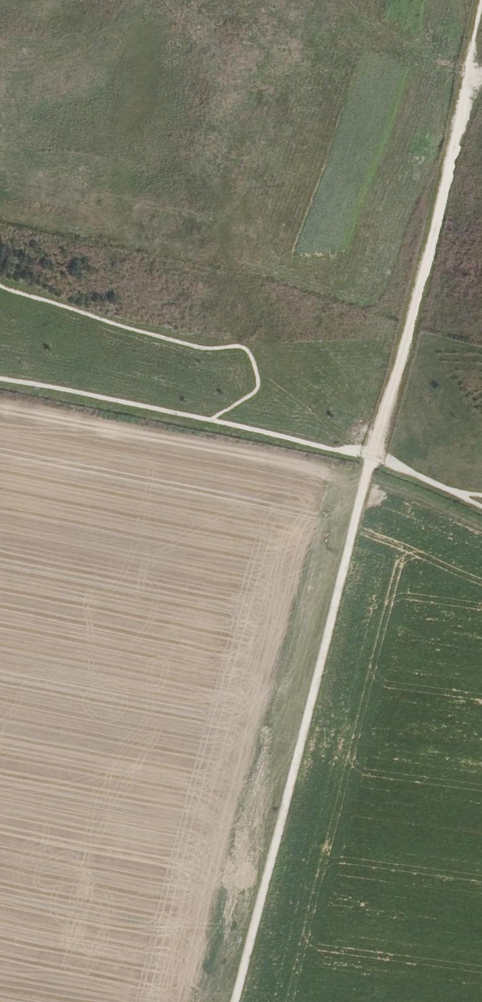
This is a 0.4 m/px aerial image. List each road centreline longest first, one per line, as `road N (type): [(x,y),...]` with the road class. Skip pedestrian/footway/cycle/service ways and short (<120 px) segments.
road 1 (track): [(250,0),(178,153),(32,154),(0,146)]

